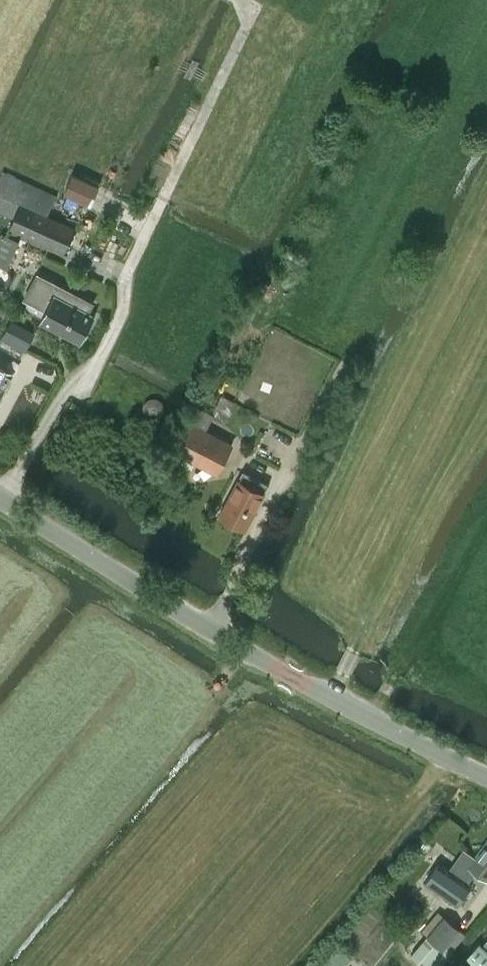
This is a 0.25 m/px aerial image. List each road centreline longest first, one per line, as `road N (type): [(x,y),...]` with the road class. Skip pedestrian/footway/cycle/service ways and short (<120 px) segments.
road 1 (unclassified): [(486,777),(263,663),(0,493)]
road 2 (track): [(7,497),(98,342),(261,0)]

